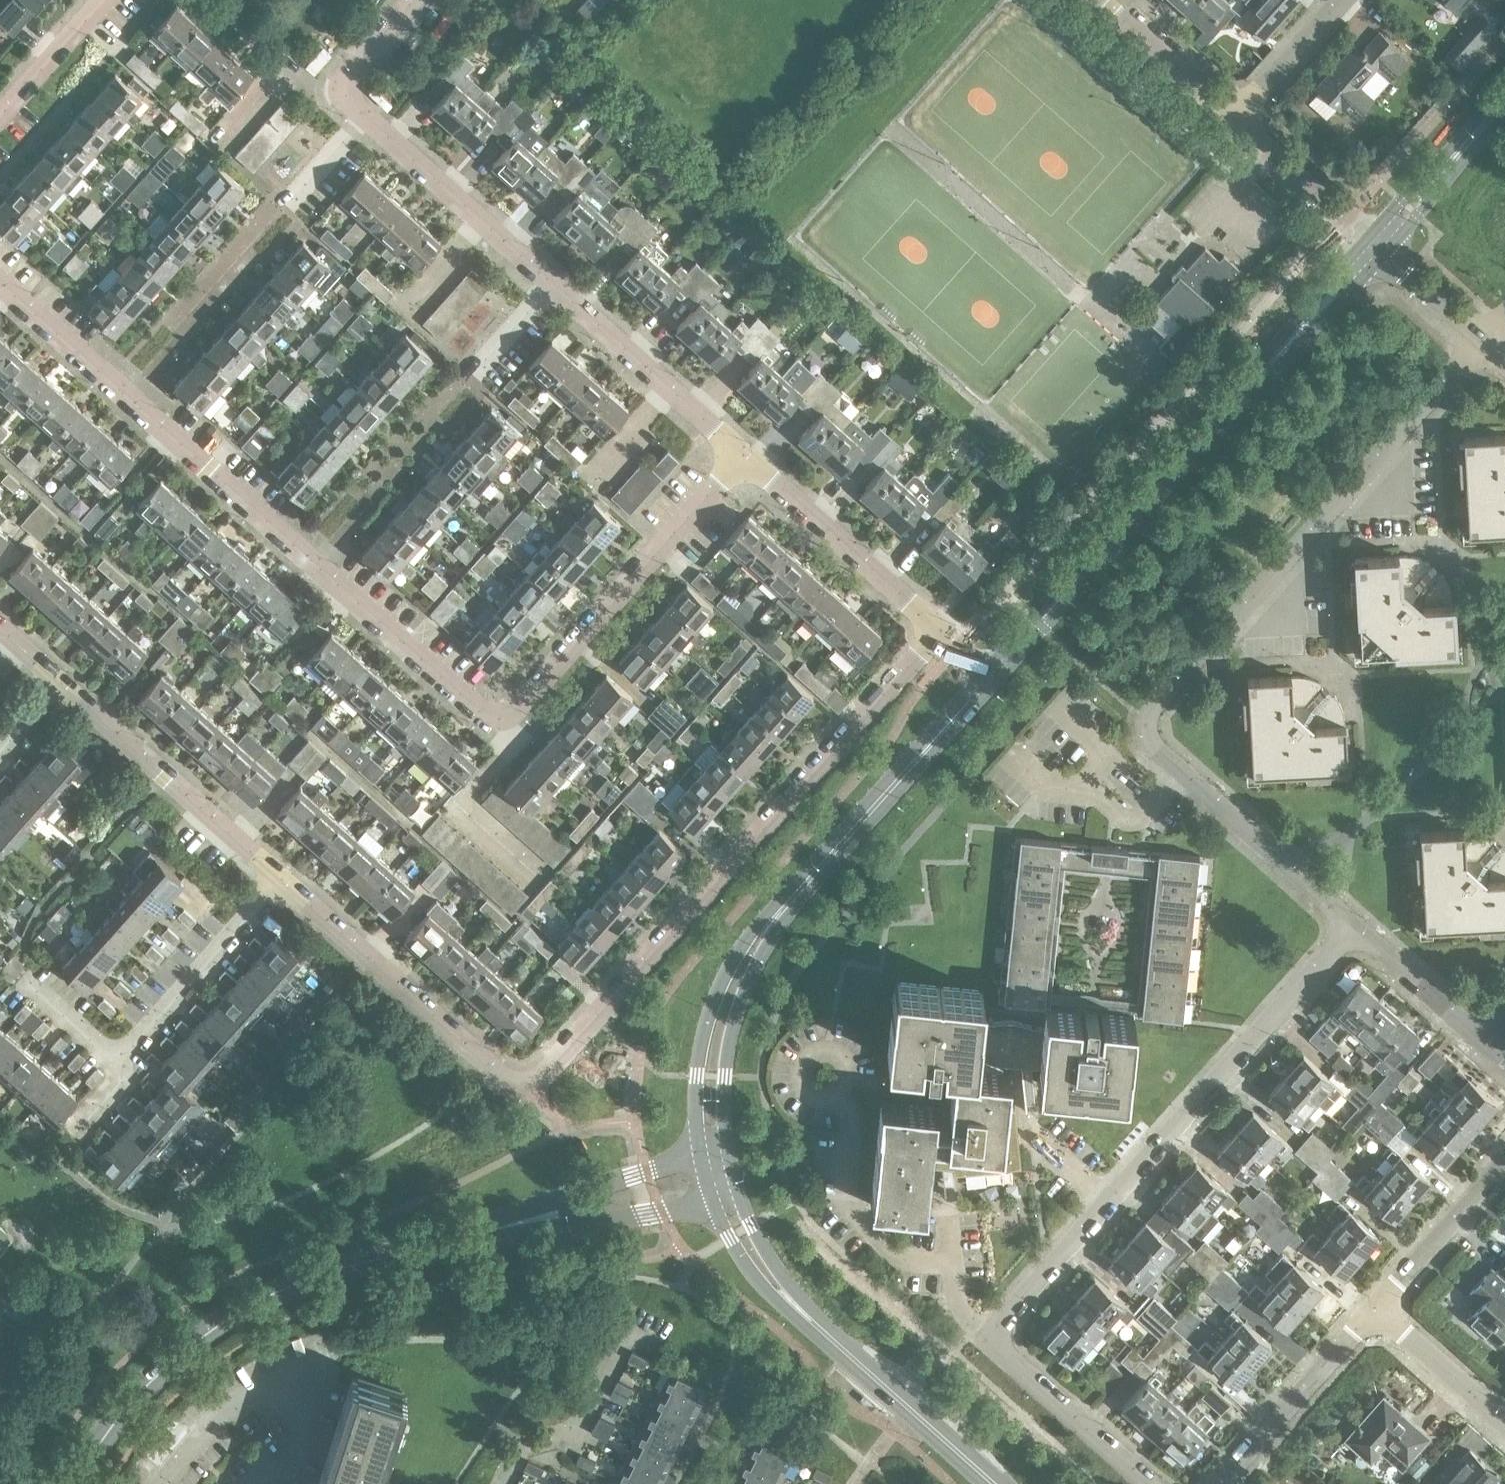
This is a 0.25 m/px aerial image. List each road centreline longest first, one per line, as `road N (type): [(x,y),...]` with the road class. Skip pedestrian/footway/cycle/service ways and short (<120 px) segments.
road 1 (residential): [(742,453),(520,703),(500,711),(477,705),(0,282)]
road 2 (residential): [(931,624),(596,1018),(529,1081),(494,1069),(280,879)]
road 3 (residential): [(1354,924),(1165,754),(1151,723),(1161,699),(1483,338)]
road 4 (residential): [(1153,1483),(986,1337),(1354,924)]
road 5 (tertiary): [(719,1175),(340,1266),(271,1293),(153,1380),(77,1483)]
road 6 (tertiary): [(719,1175),(711,1075),(722,1014),(744,963),(796,891),(991,677)]
road 7 (tertiary): [(991,677),(1376,242)]
road 8 (tertiary): [(996,1483),(789,1295),(750,1246),(719,1175)]
road 9 (residential): [(280,879),(58,680)]
road 10 (residential): [(931,624),(742,453)]
road 11 (residential): [(555,284),(367,123)]
road 12 (residential): [(119,1062),(280,879)]
road 13 (residential): [(1219,1483),(1374,1310)]
road 14 (residential): [(505,1483),(517,1461),(579,1433),(632,1330)]
road 15 (residential): [(1374,1310),(1504,1166)]
road 16 (tertiary): [(1376,242),(1504,98)]
road 17 (residential): [(1234,120),(1376,242)]
road 18 (residential): [(1100,0),(1234,120)]
road 19 (residential): [(1504,1425),(1374,1310)]
road 20 (residential): [(1481,1042),(1354,924)]
road 21 (residential): [(220,141),(280,67),(312,87),(344,86)]
road 22 (residential): [(1234,120),(1339,0)]
road 23 (residential): [(669,392),(555,284)]
road 24 (residential): [(0,113),(102,0)]
road 25 (residential): [(1376,242),(1483,338)]
road 26 (residential): [(119,1062),(17,973)]
road 27 (residential): [(589,484),(669,392)]
road 28 (residential): [(473,372),(555,284)]

